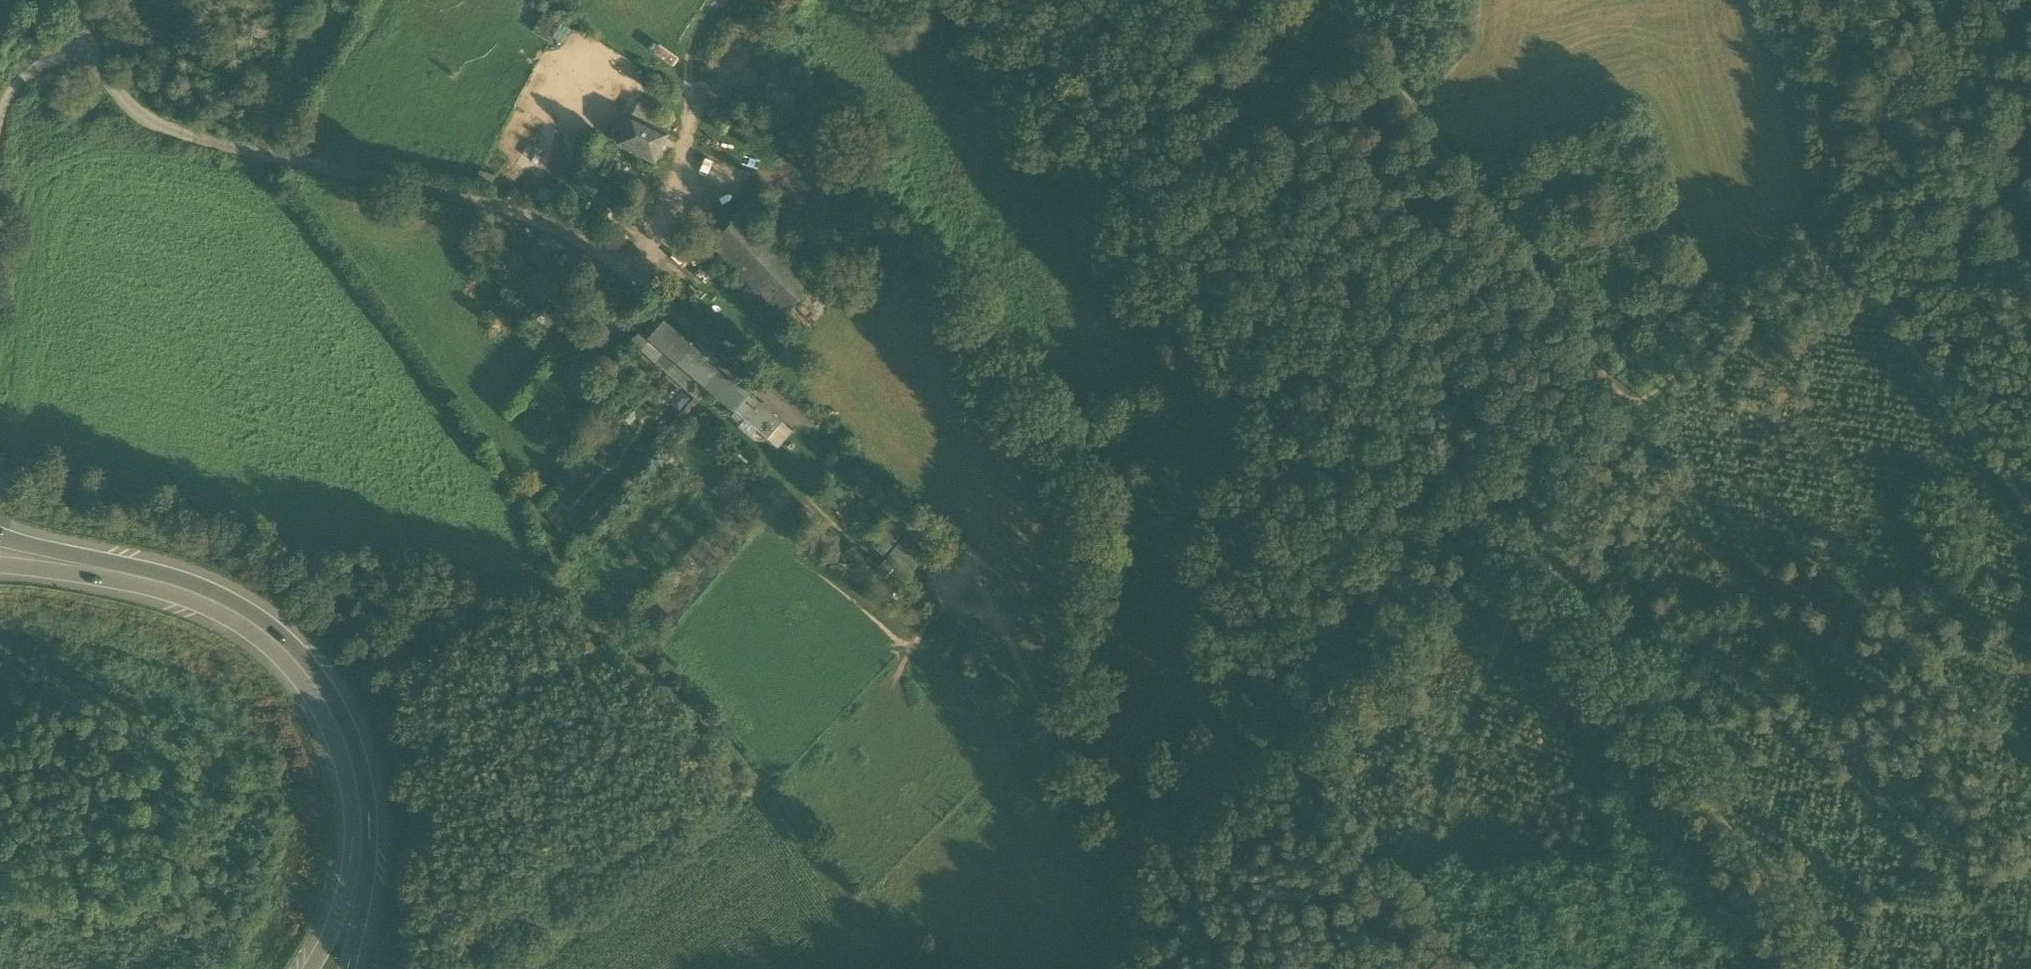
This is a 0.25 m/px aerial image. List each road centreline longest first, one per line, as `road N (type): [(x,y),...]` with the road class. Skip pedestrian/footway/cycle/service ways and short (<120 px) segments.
road 1 (track): [(2030,523),(1825,239),(1526,545)]
road 2 (motorway): [(347,968),(369,859),(371,807),(350,730),(307,656),(270,619),(198,581),(0,534)]
road 3 (motorway): [(0,565),(193,601),(255,636),(290,668),(331,736),(350,813),(342,891),(306,968)]
road 4 (residential): [(74,0),(88,42),(168,131),(596,231)]
road 5 (track): [(1333,0),(1402,114),(1639,430)]
road 6 (track): [(908,968),(623,616)]
road 7 (track): [(88,42),(11,95),(0,166)]

